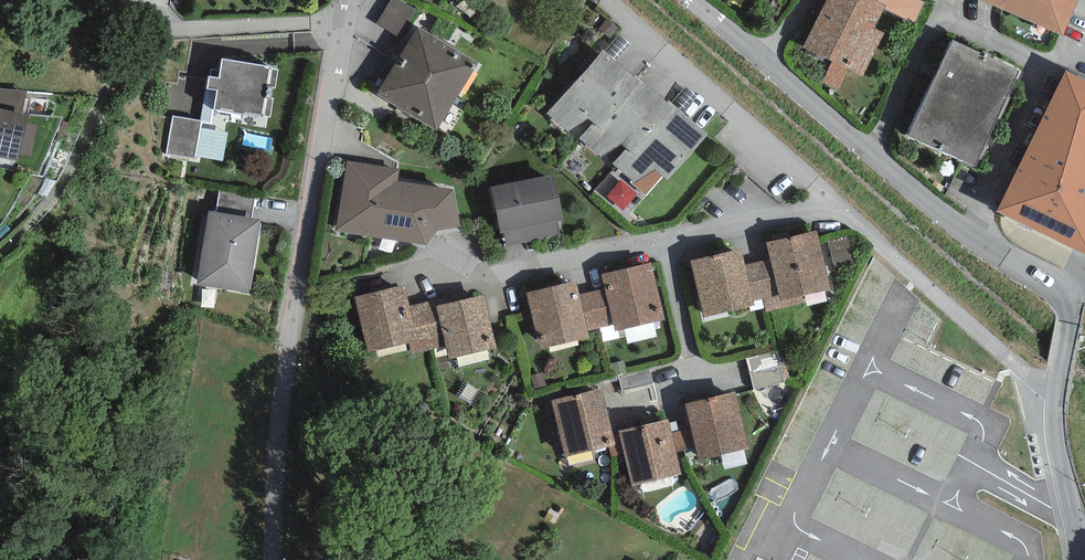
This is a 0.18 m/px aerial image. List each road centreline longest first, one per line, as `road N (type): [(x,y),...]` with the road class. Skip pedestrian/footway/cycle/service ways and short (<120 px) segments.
road 1 (residential): [(274,559),(287,359),(345,0)]
road 2 (residential): [(666,0),(946,236),(1060,310)]
road 3 (unclassified): [(1049,392),(1070,559)]

